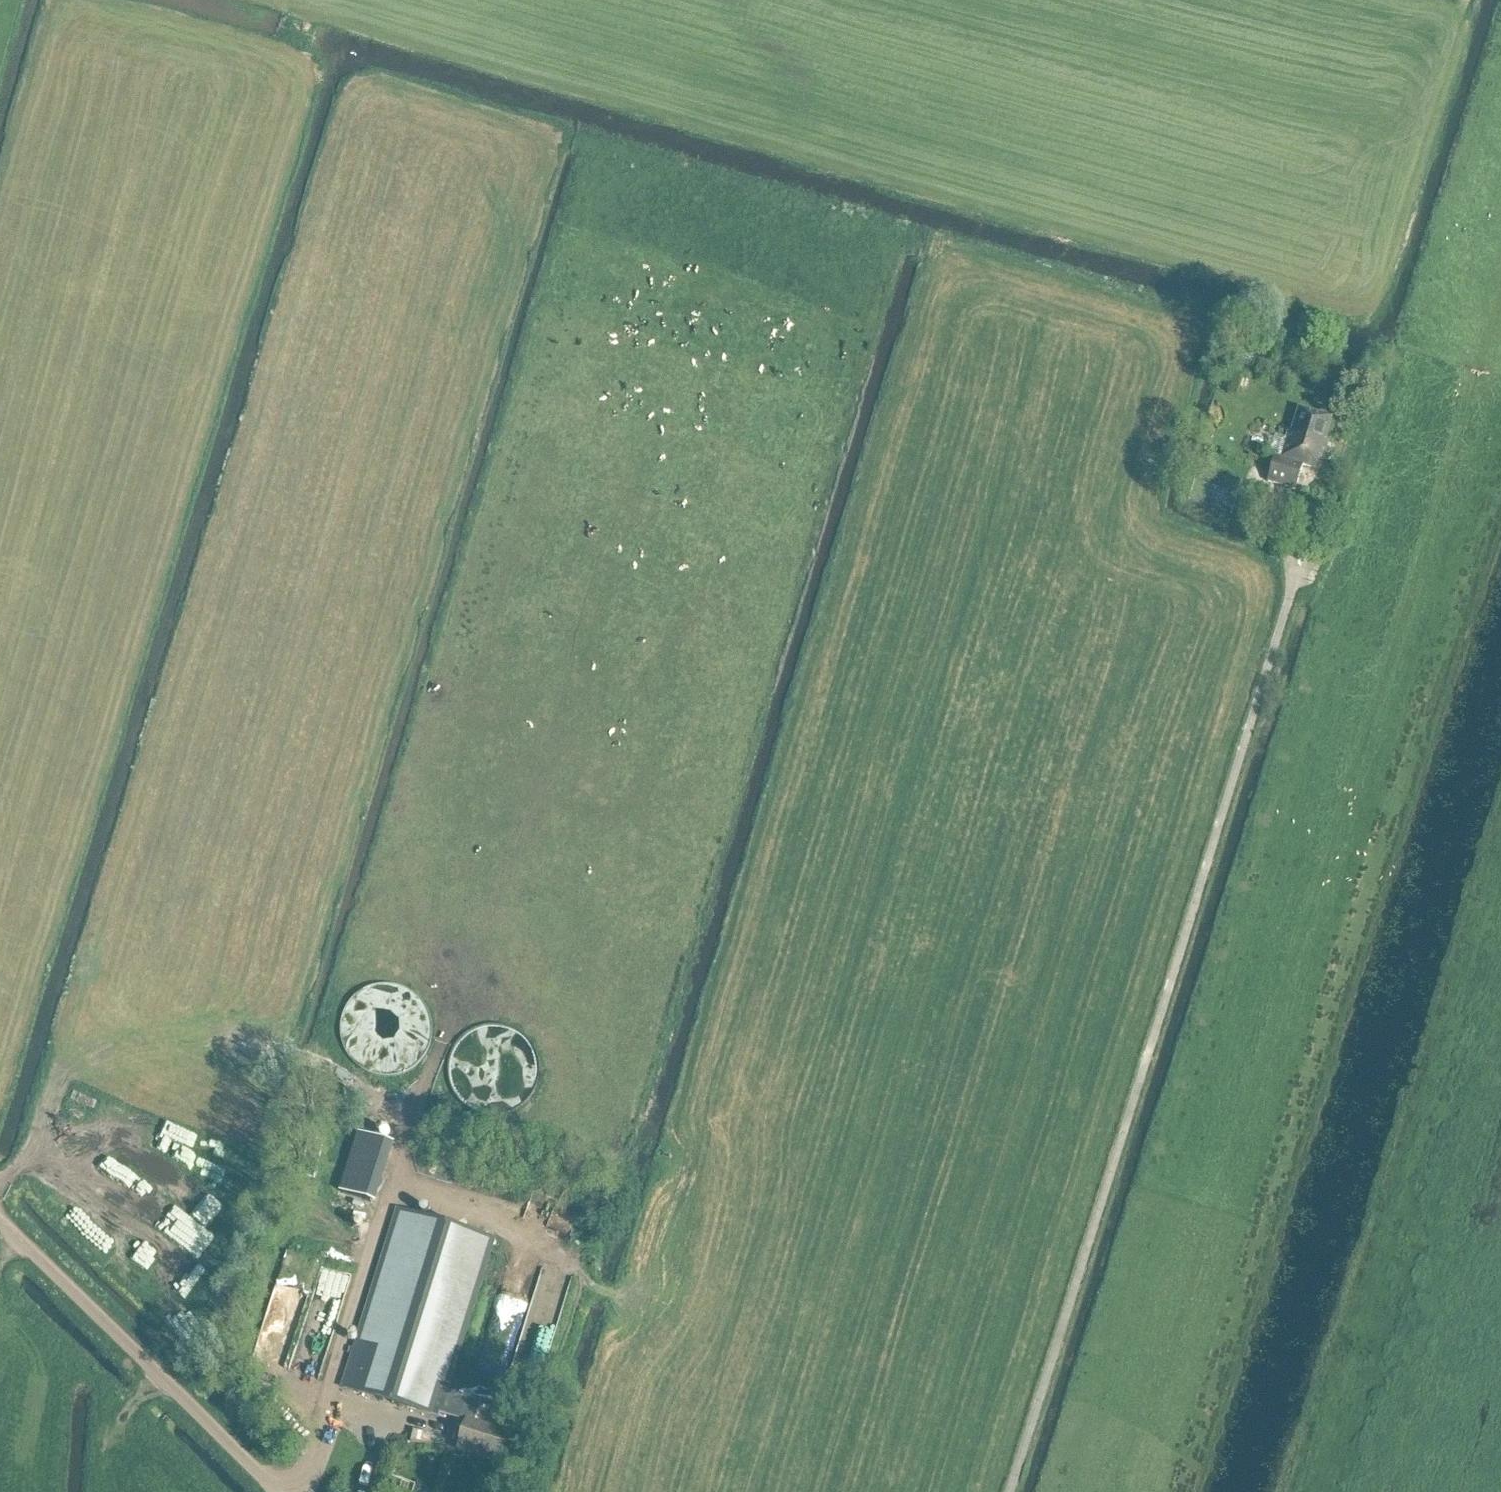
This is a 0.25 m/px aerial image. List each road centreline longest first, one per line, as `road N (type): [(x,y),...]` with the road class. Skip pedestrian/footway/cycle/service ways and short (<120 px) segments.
road 1 (unclassified): [(1010,1491),(1309,561)]
road 2 (unclassified): [(274,1491),(0,1218)]

